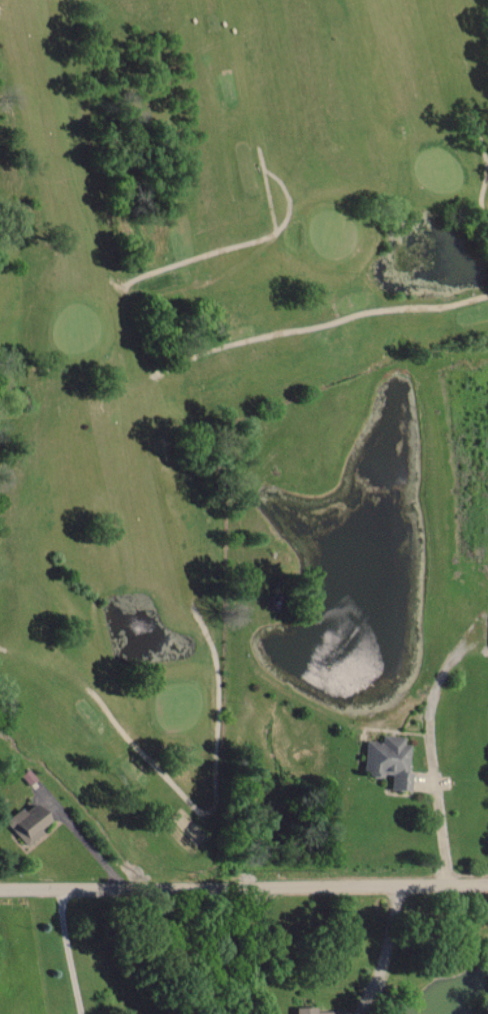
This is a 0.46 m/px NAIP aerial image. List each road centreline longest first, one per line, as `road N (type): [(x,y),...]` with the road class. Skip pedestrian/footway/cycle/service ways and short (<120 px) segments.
road 1 (residential): [(0,879),(487,879)]

